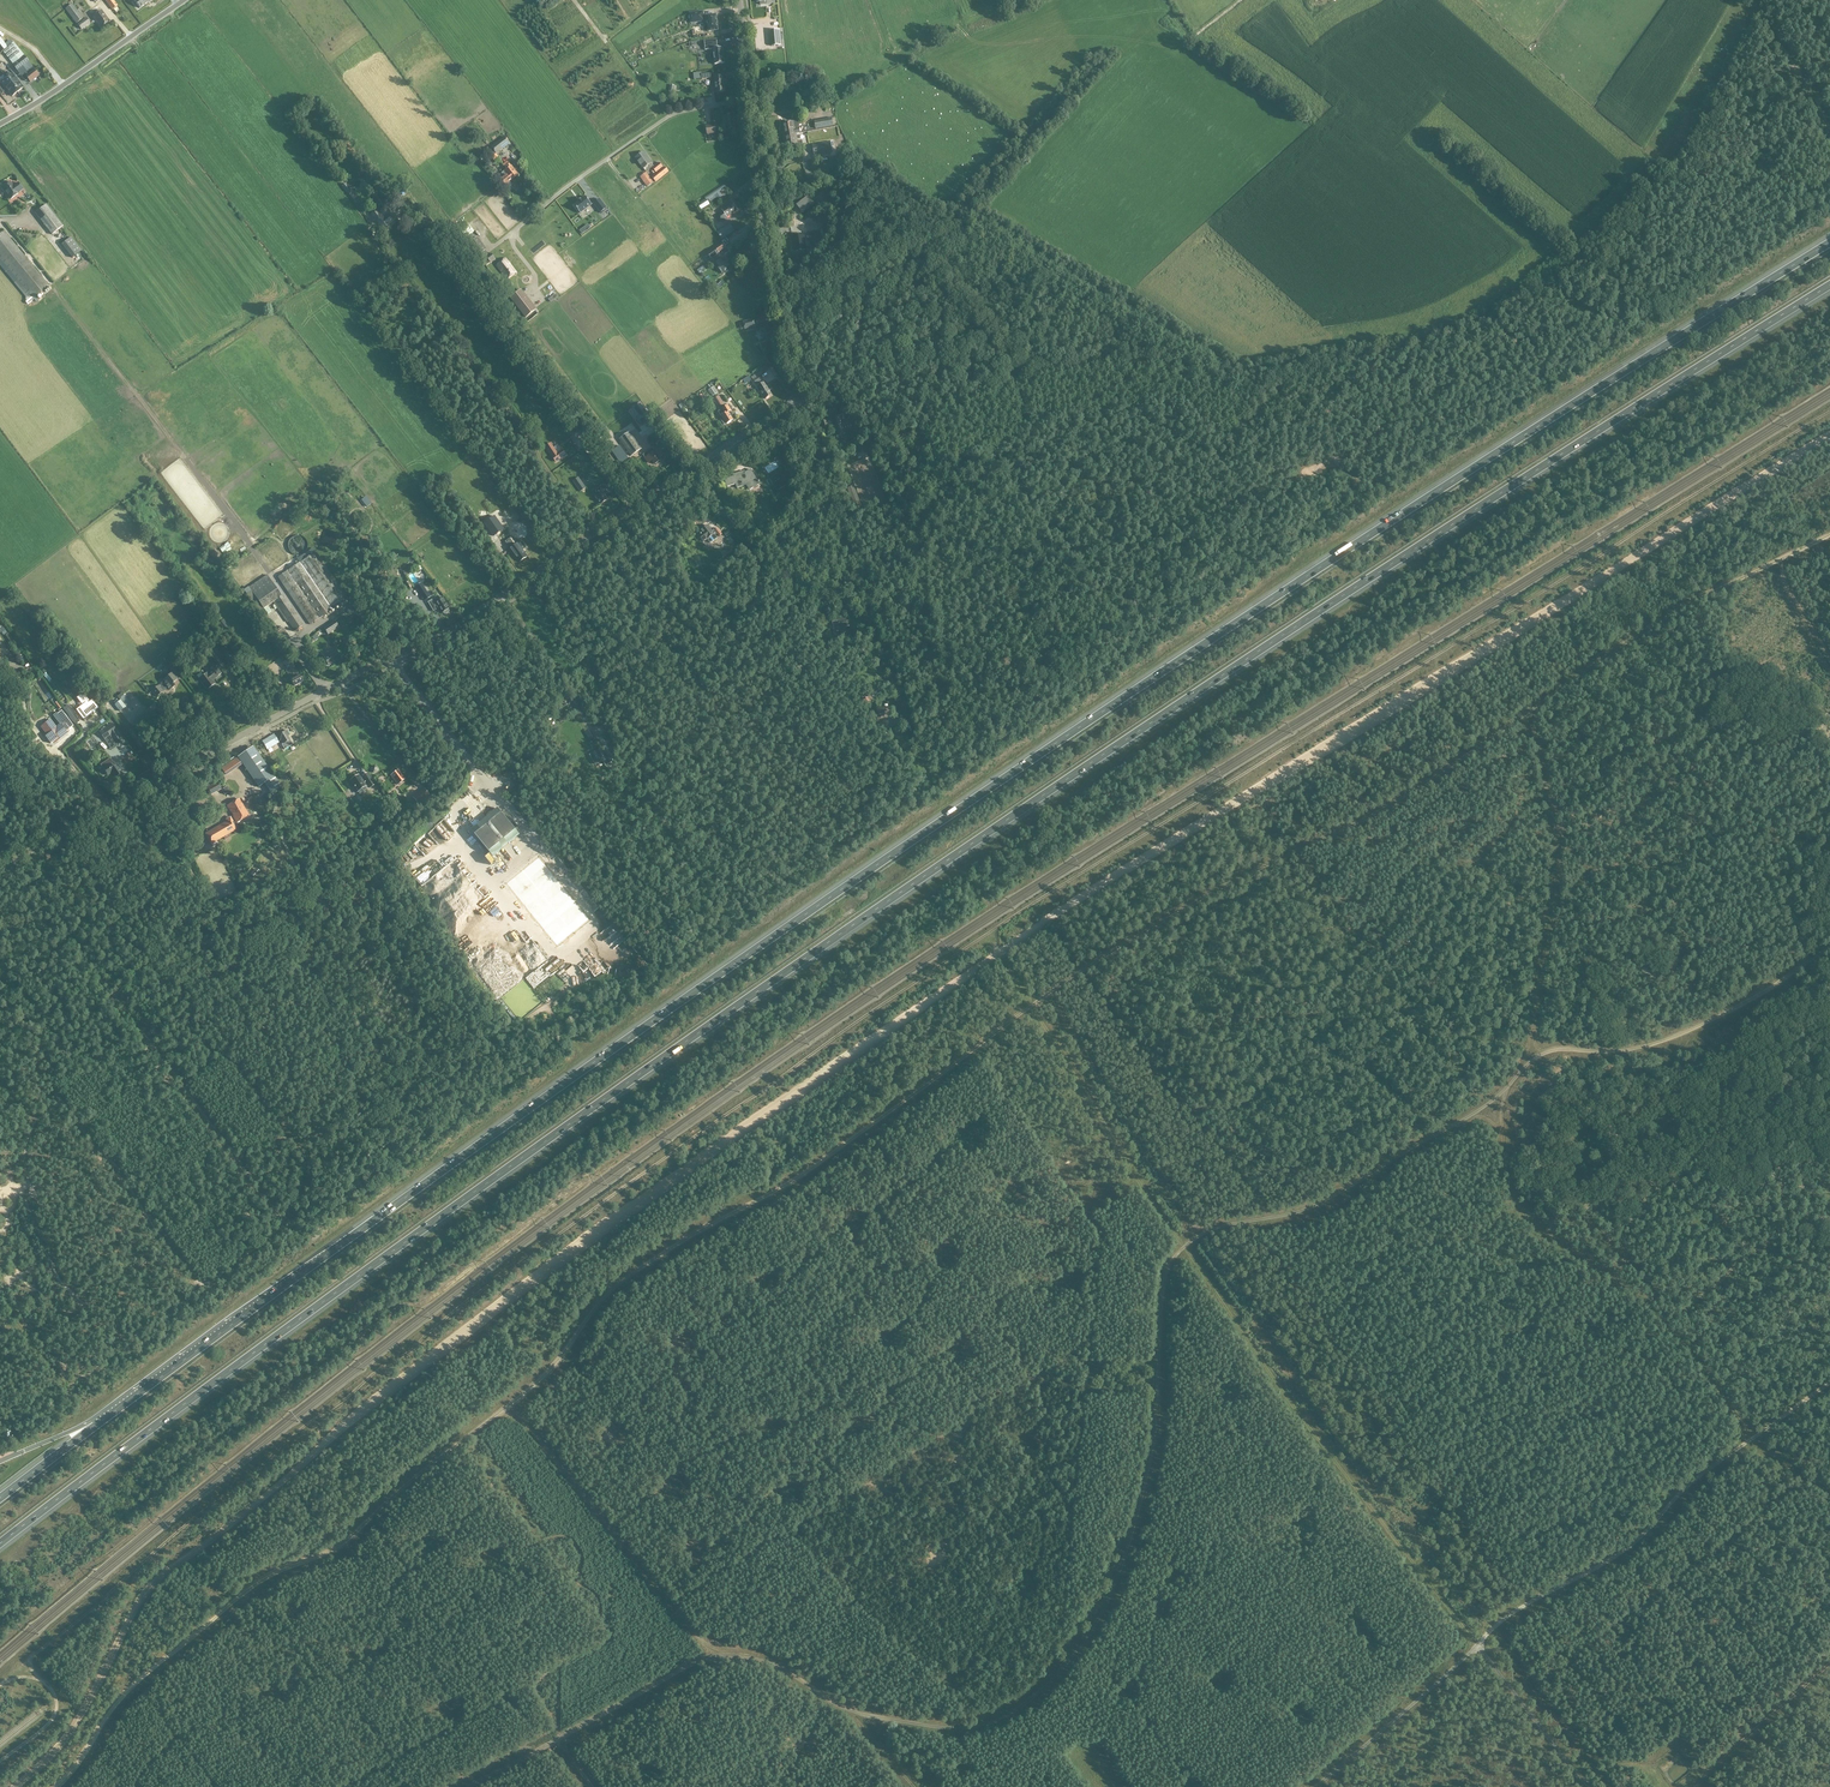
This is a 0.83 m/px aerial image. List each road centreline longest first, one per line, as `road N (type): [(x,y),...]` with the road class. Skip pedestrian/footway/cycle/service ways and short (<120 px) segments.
road 1 (motorway): [(0,1545),(476,1192),(909,888),(1451,526),(1829,286)]
road 2 (track): [(41,1681),(35,1654),(298,1432),(719,1119),(1063,884),(1829,412)]
road 3 (motorway): [(1829,243),(1040,754),(599,1059),(94,1427)]
road 4 (tertiary): [(0,866),(453,628),(787,406),(797,386),(750,97)]
road 5 (track): [(13,859),(288,1228)]
road 6 (unclassified): [(512,232),(668,117),(750,97)]
road 7 (unclassified): [(0,122),(184,0)]
road 8 (unclassified): [(1312,1786),(1477,1642)]
road 9 (track): [(962,225),(785,299)]
road 10 (unclassified): [(1588,1786),(1477,1642)]
road 11 (track): [(0,1761),(48,1725),(57,1704),(35,1678),(0,1686)]

